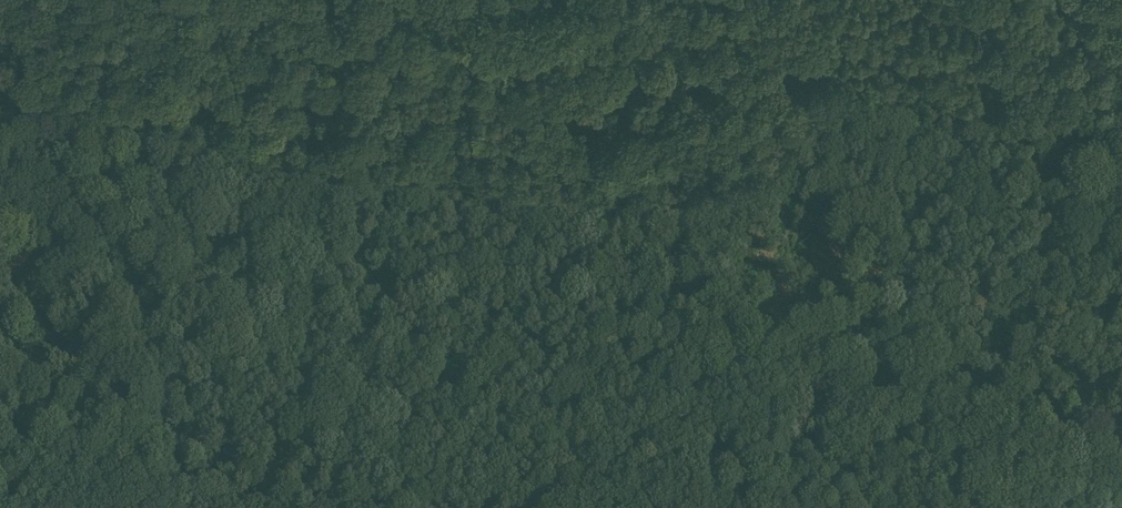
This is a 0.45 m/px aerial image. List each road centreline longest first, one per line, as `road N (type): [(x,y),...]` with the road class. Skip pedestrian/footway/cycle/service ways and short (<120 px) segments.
road 1 (track): [(190,507),(126,230),(44,0)]
road 2 (track): [(756,0),(739,111),(752,229),(745,255),(697,325),(712,400),(703,507)]

